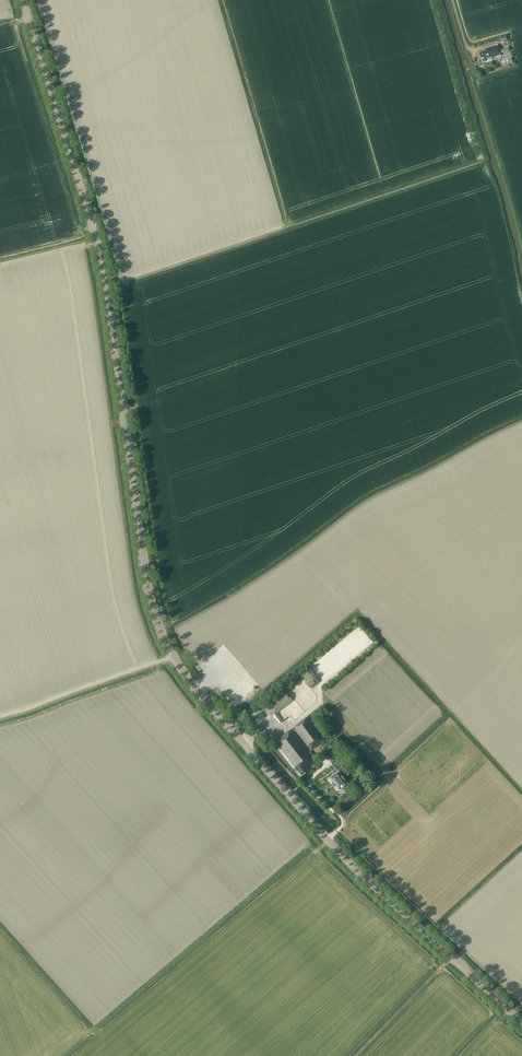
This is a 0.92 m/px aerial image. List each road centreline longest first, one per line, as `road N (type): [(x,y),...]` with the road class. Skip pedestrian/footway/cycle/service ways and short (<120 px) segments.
road 1 (tertiary): [(521,1022),(372,884),(234,736),(166,642),(151,600),(91,216),(19,0)]

